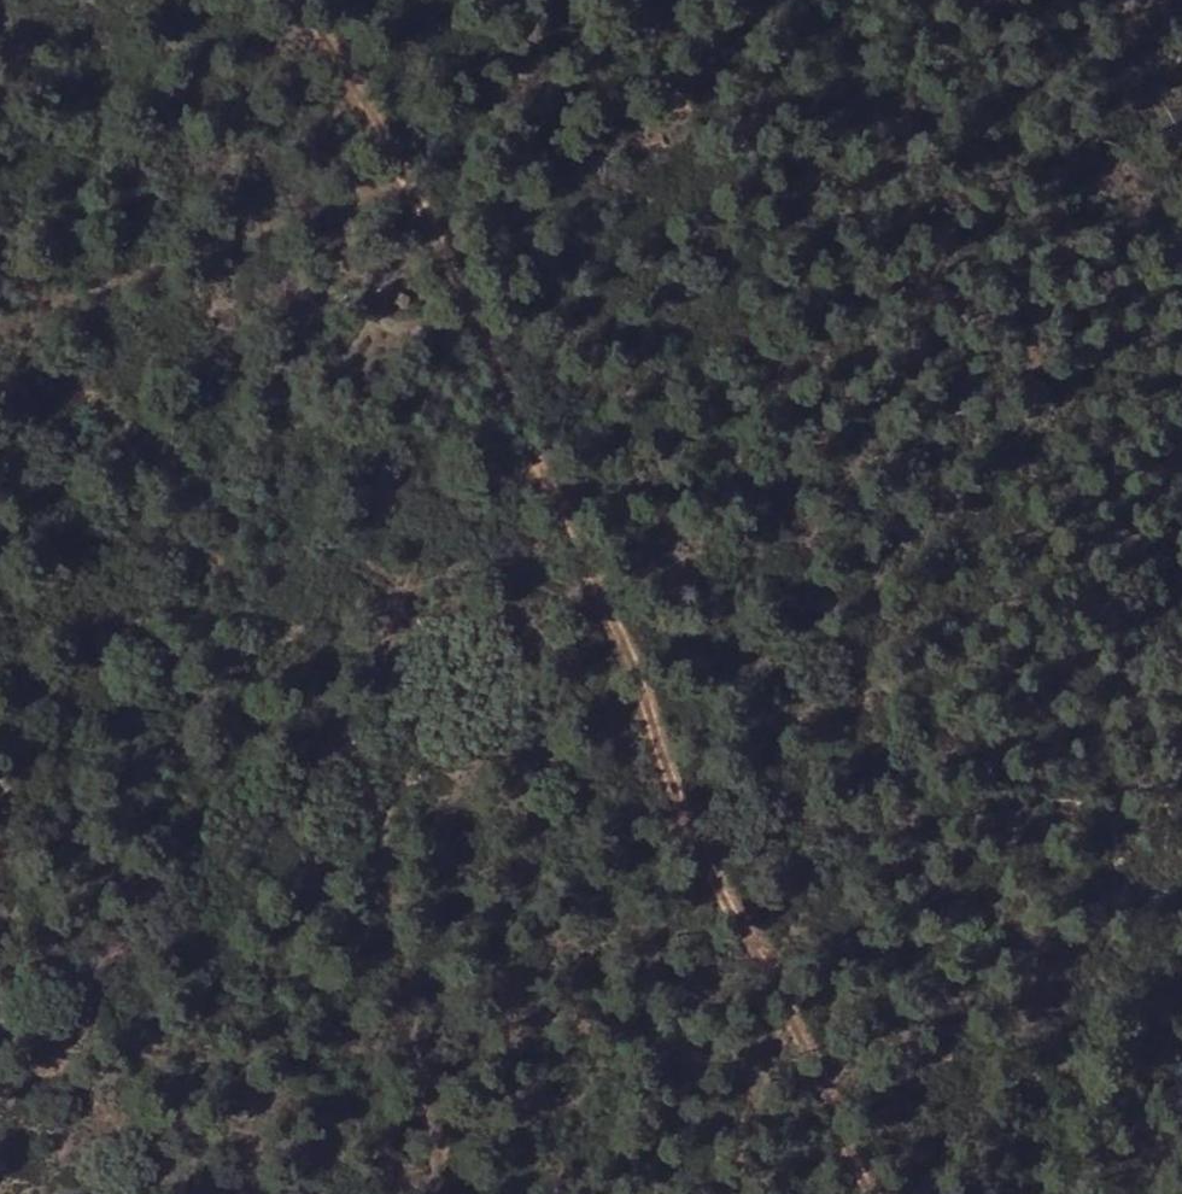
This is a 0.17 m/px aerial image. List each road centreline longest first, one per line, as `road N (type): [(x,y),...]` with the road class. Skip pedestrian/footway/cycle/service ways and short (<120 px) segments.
road 1 (track): [(298,0),(379,118),(518,403),(717,878),(868,1193)]

